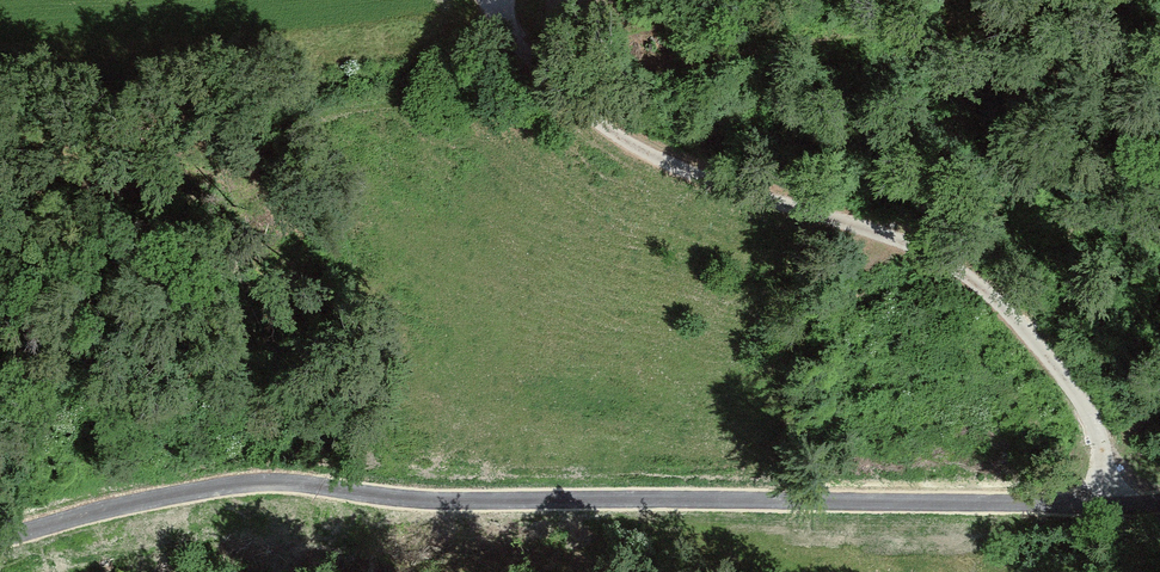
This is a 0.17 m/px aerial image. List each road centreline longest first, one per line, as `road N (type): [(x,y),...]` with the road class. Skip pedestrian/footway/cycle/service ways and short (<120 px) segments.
road 1 (unclassified): [(0,547),(161,502),(288,491),(977,530),(1145,506)]
road 2 (track): [(1103,507),(1094,434),(999,305),(951,266),(887,236),(707,181),(630,146),(549,80),(486,0)]

